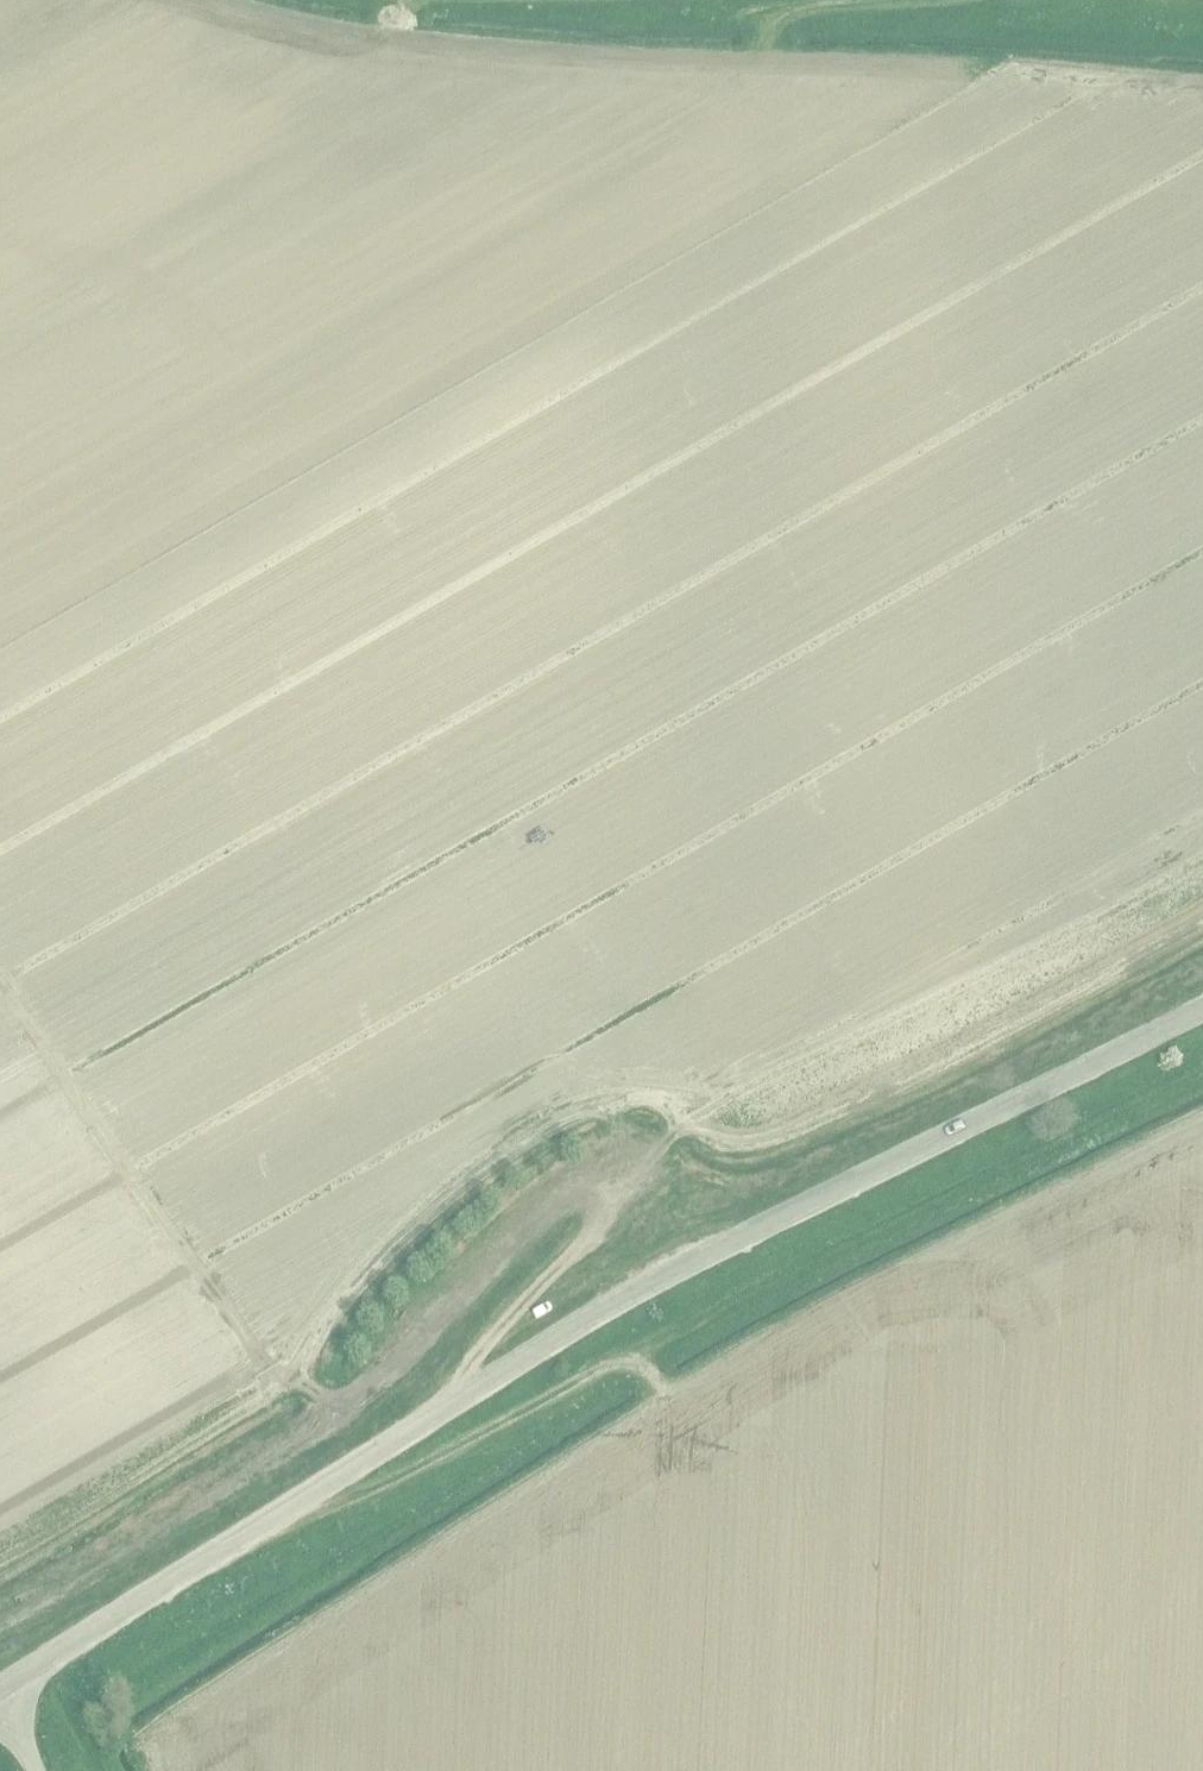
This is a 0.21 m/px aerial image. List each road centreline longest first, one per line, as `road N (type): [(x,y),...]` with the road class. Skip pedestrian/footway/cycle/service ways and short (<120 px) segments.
road 1 (tertiary): [(0,1689),(667,1277),(1202,1007)]

